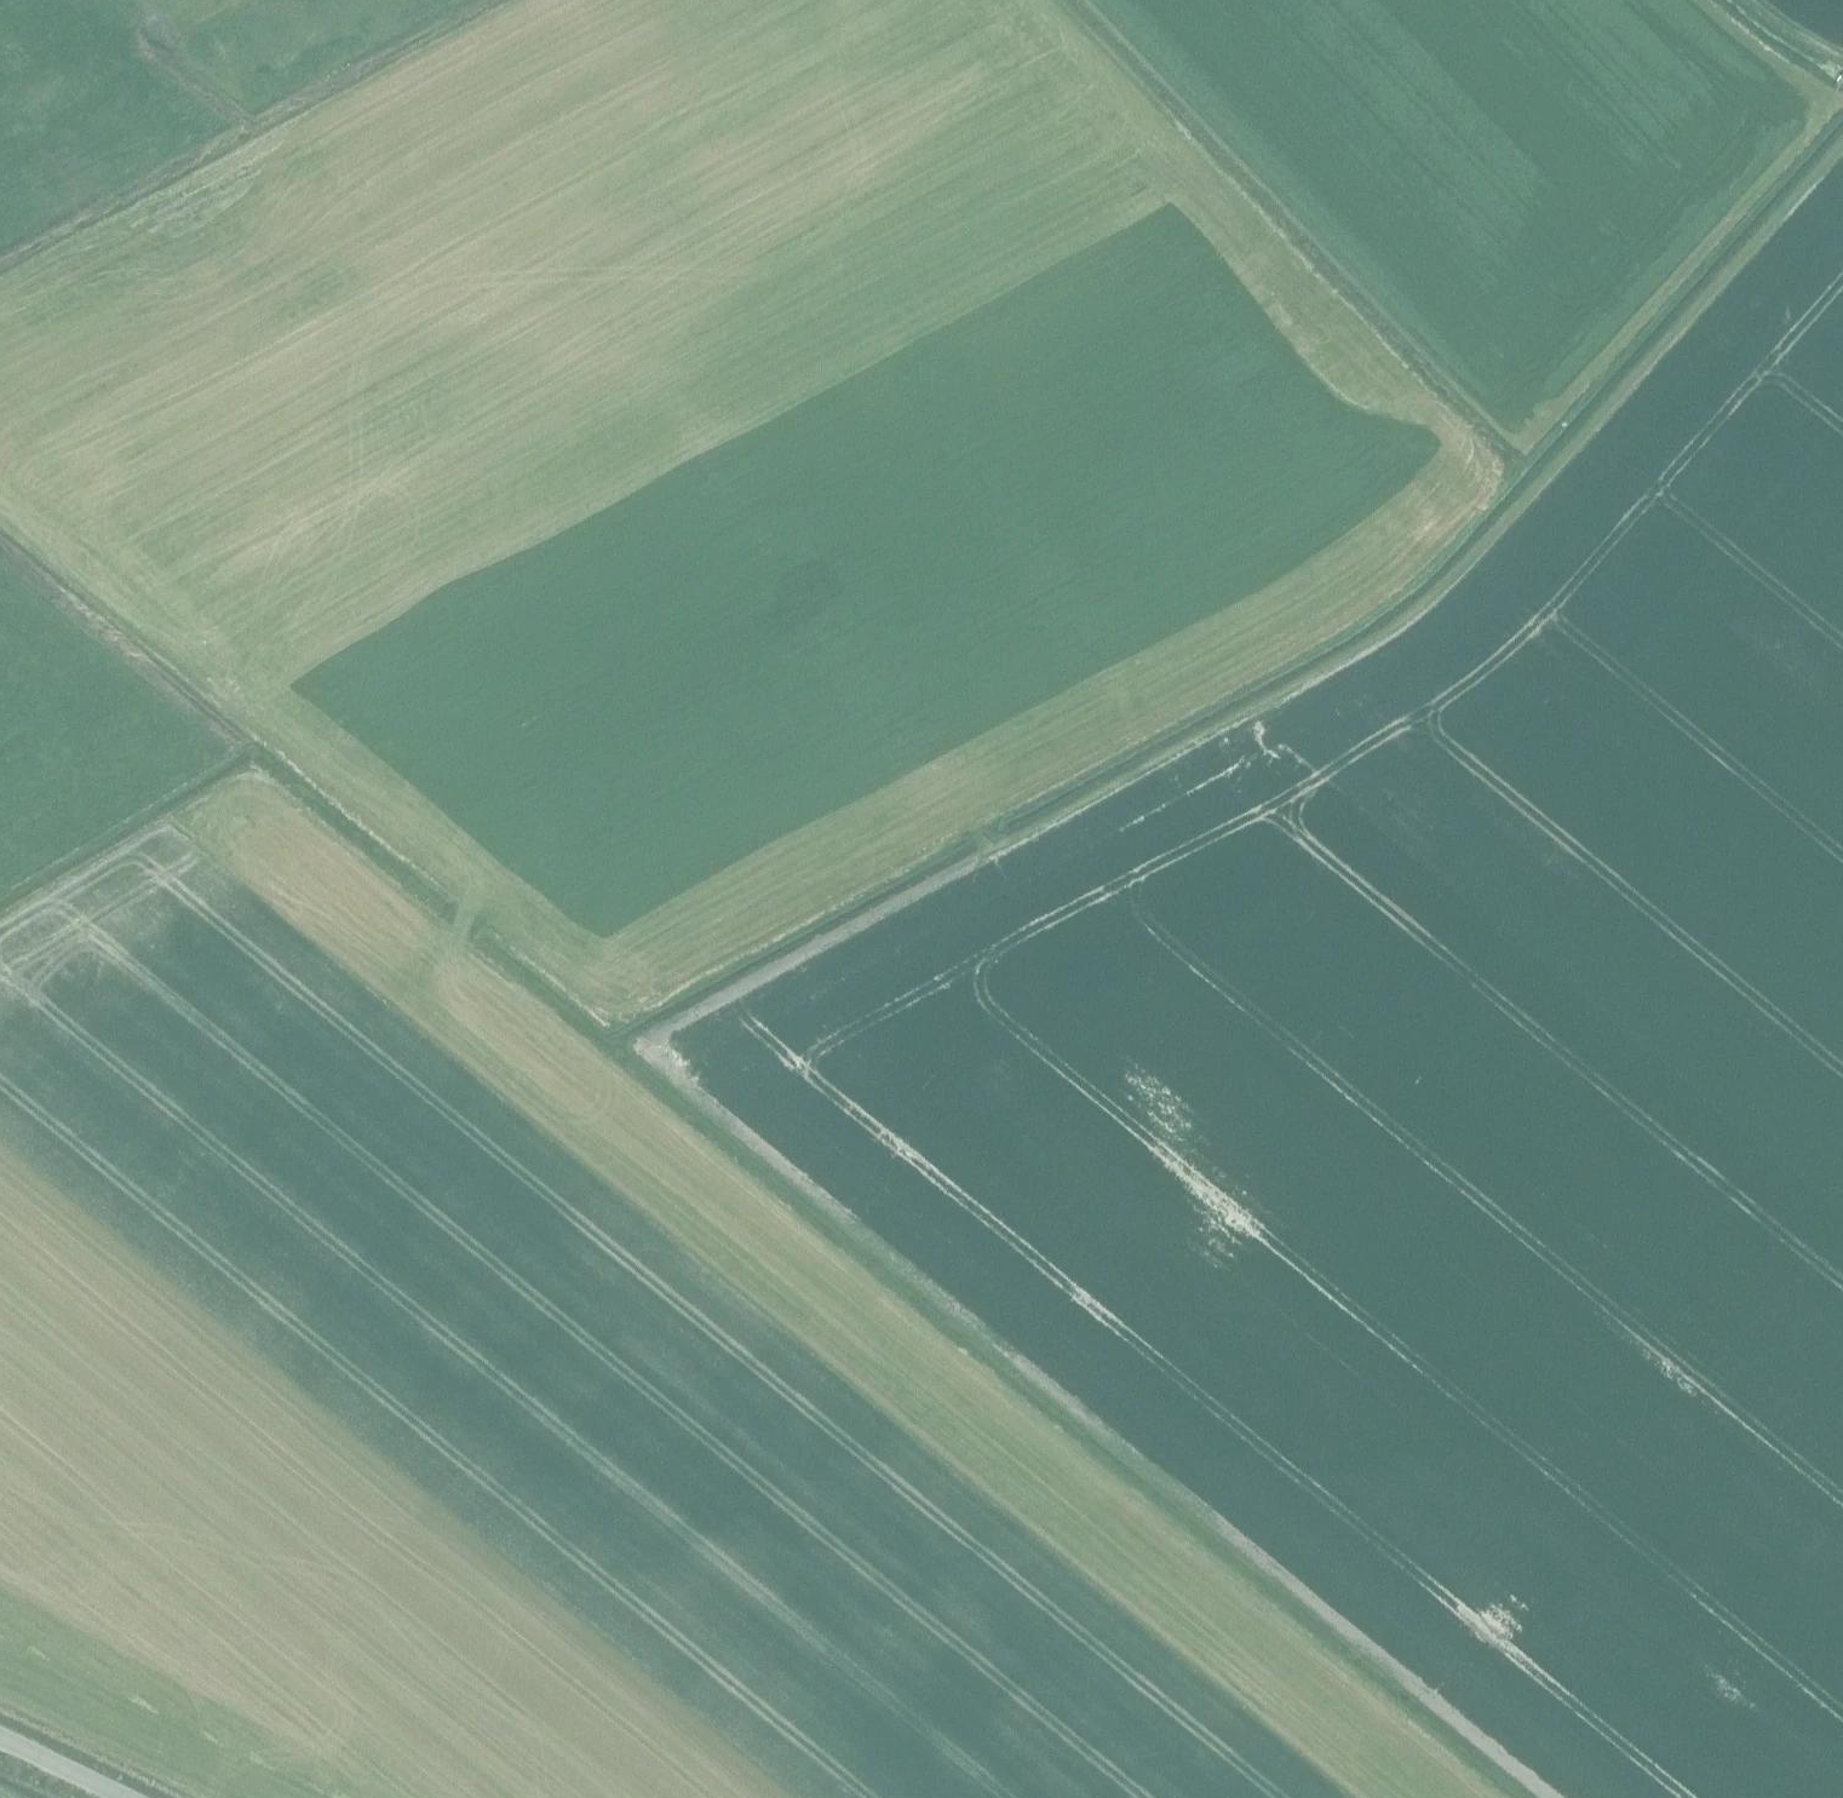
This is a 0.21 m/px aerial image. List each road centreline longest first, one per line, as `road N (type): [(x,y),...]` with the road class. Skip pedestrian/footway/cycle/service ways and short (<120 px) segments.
road 1 (unclassified): [(131,1797),(0,1732)]

